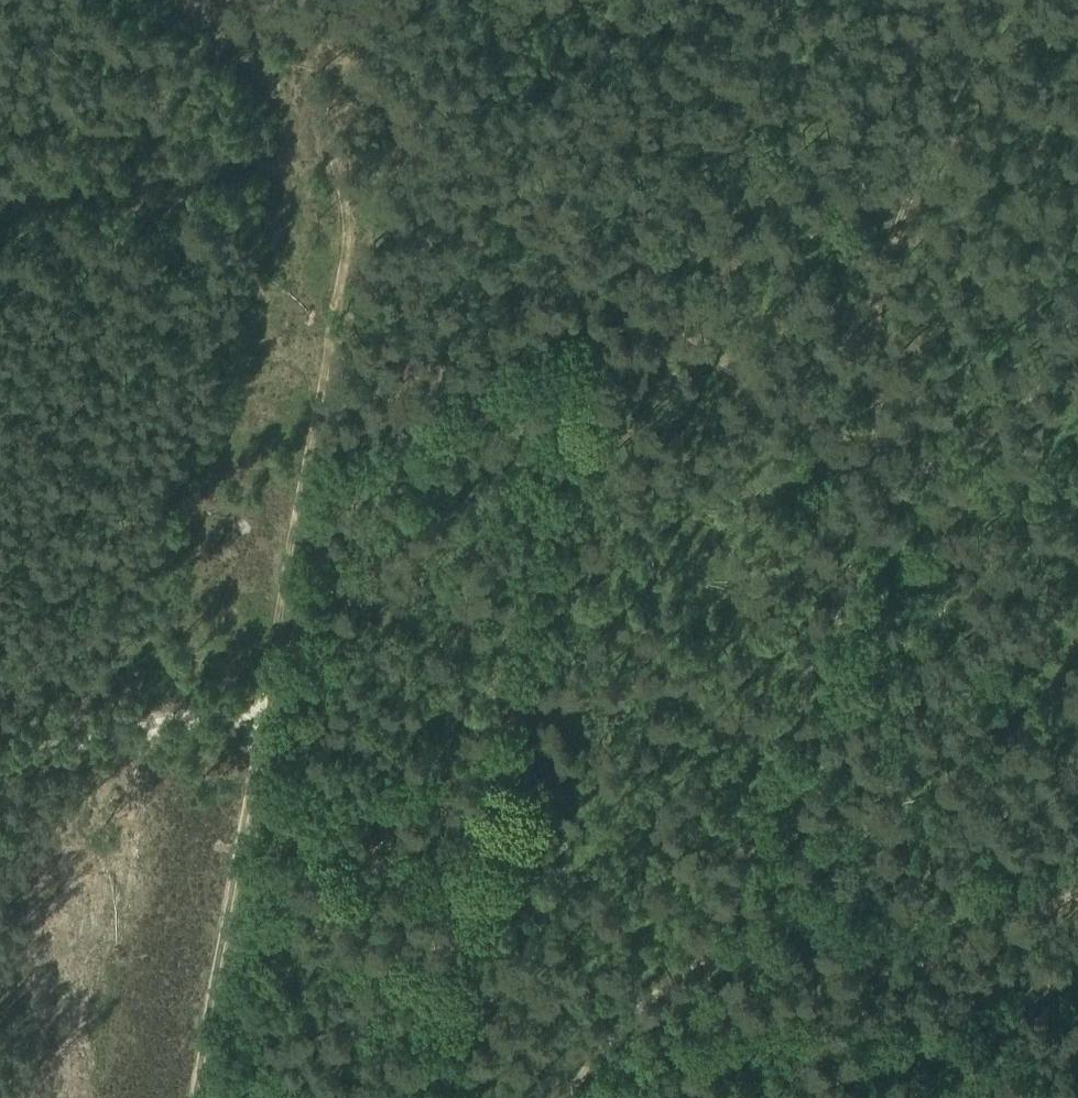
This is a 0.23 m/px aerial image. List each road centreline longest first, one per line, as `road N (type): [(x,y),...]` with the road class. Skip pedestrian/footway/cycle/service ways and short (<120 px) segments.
road 1 (track): [(357,81),(335,142),(347,247),(194,1097)]
road 2 (track): [(853,450),(576,261),(357,81)]
road 3 (track): [(990,0),(939,109),(892,242),(853,450)]
road 4 (track): [(724,962),(940,968),(1077,898)]
road 5 (track): [(261,712),(0,760)]
road 6 (track): [(567,1097),(645,1007),(724,962)]

